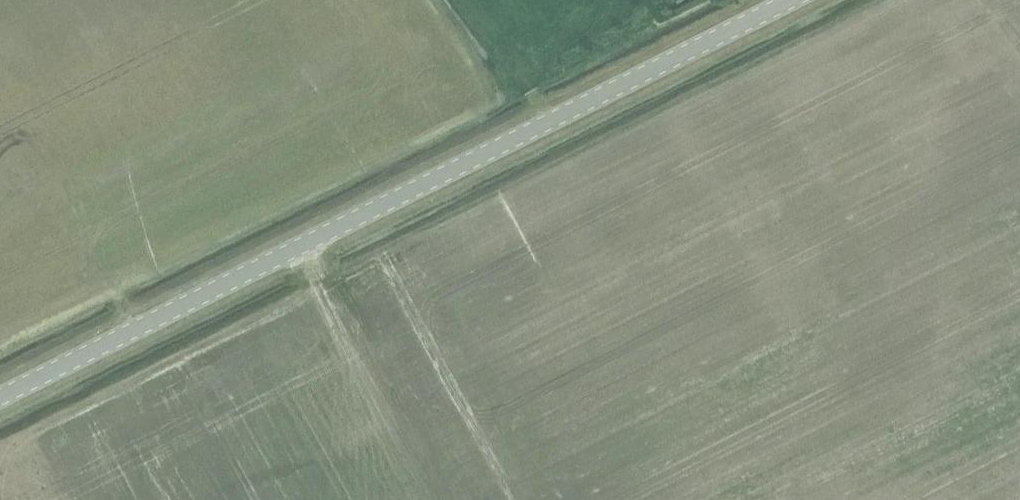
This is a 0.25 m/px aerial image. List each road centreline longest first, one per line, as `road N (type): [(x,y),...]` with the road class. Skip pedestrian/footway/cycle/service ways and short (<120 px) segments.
road 1 (tertiary): [(0,390),(785,0)]

